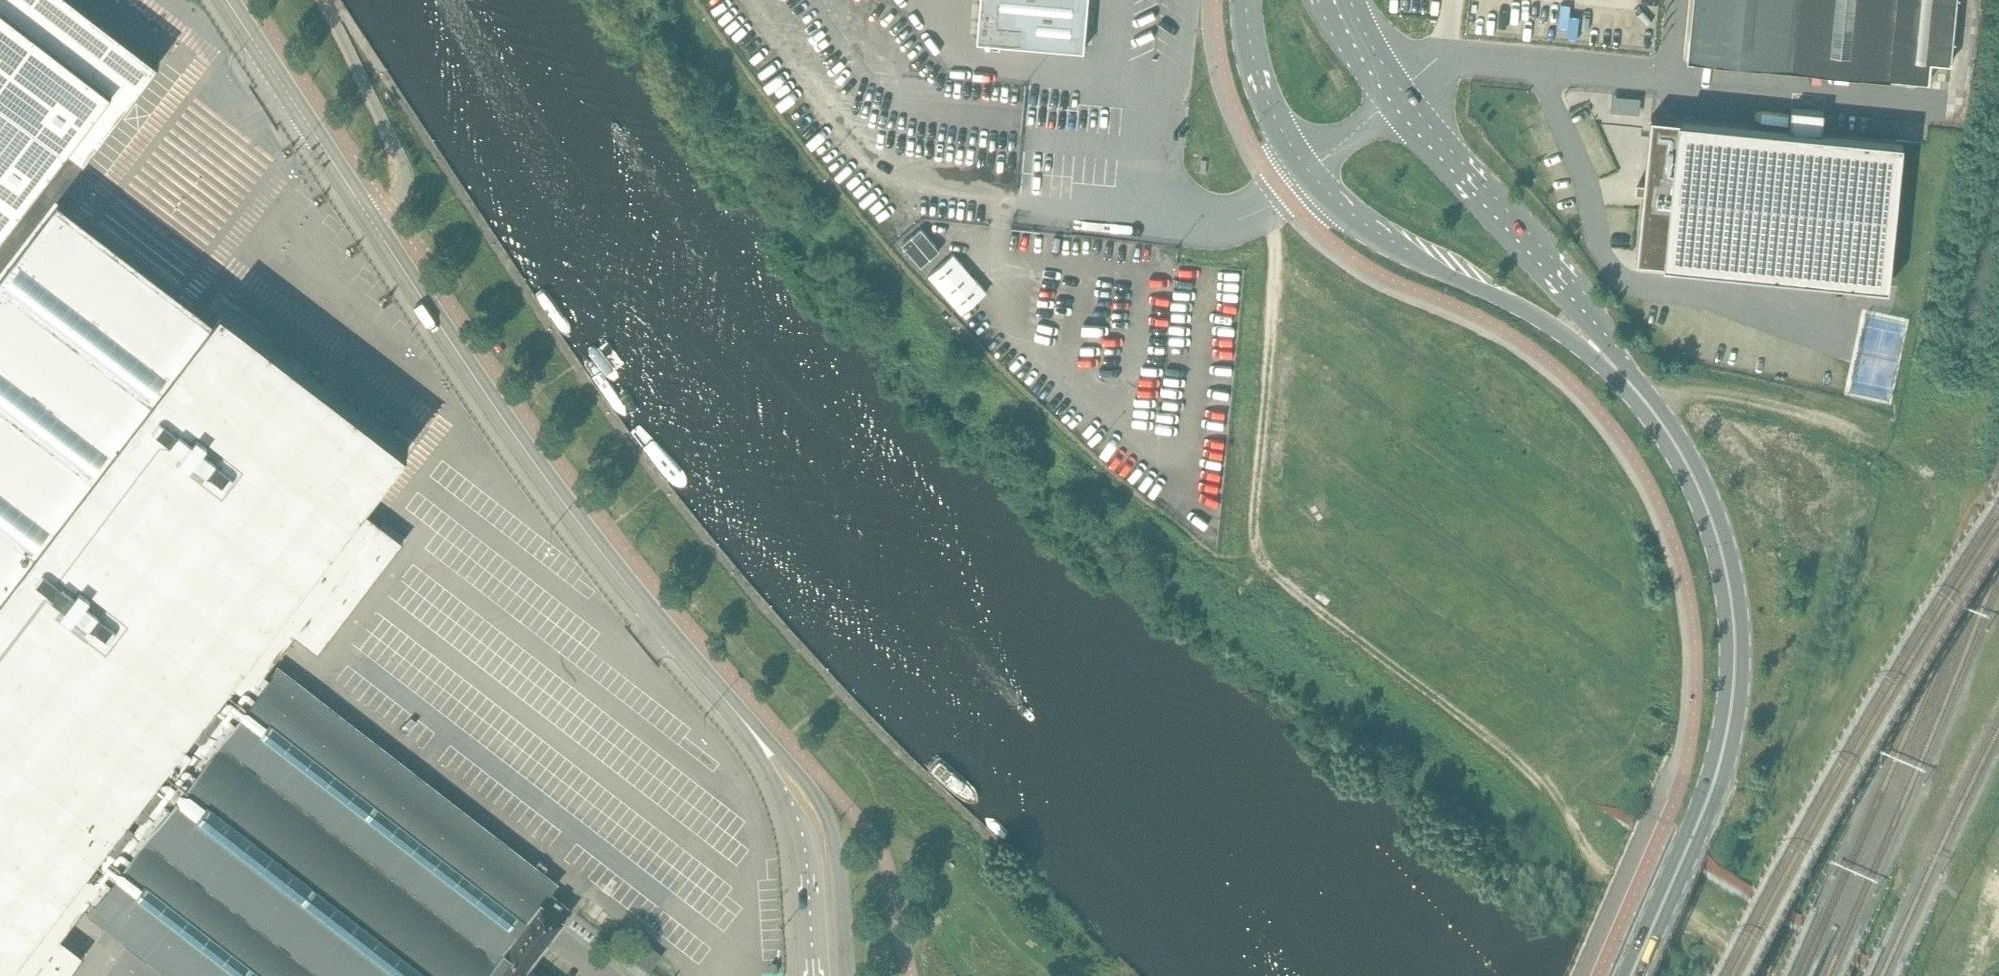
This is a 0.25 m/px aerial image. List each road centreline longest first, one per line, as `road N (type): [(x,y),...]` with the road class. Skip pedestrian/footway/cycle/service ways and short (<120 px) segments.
road 1 (tertiary): [(748,726),(577,520),(227,0)]
road 2 (secondary): [(1246,0),(1254,61),(1271,112),(1309,171),(1368,225),(1556,330),(1656,411)]
road 3 (secondary): [(1633,975),(1714,790),(1737,660),(1728,570),(1712,514),(1656,411)]
road 4 (secondary): [(1656,411),(1574,300),(1392,100),(1334,0)]
road 5 (tertiary): [(845,975),(828,815),(789,762),(748,726)]
road 6 (tertiary): [(748,726),(801,844),(814,975)]

